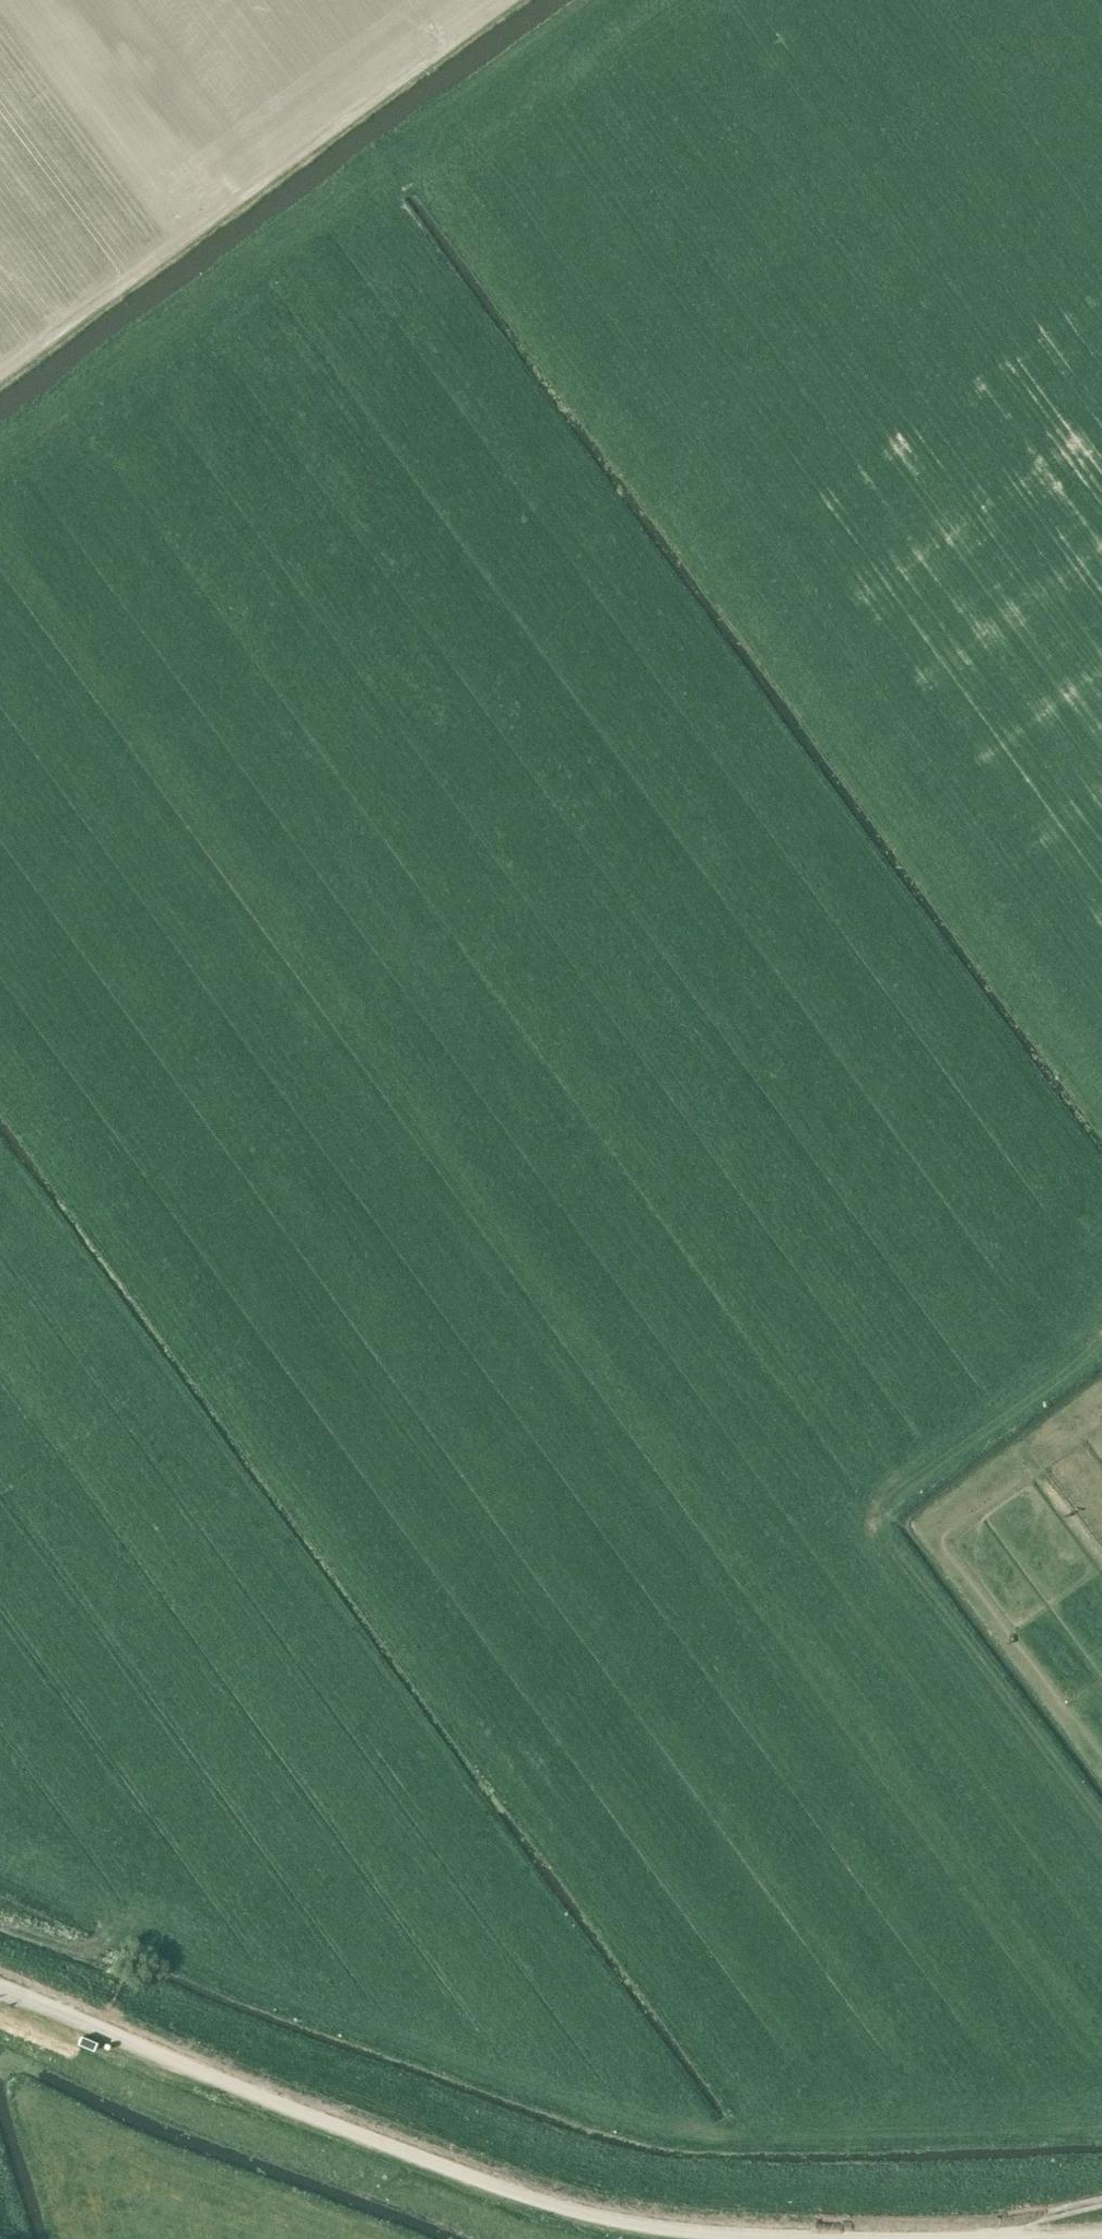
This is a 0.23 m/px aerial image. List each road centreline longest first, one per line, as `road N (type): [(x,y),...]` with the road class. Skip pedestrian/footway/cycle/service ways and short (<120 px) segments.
road 1 (unclassified): [(835,2238),(612,2219),(521,2192),(0,1989)]
road 2 (track): [(0,372),(504,0)]

